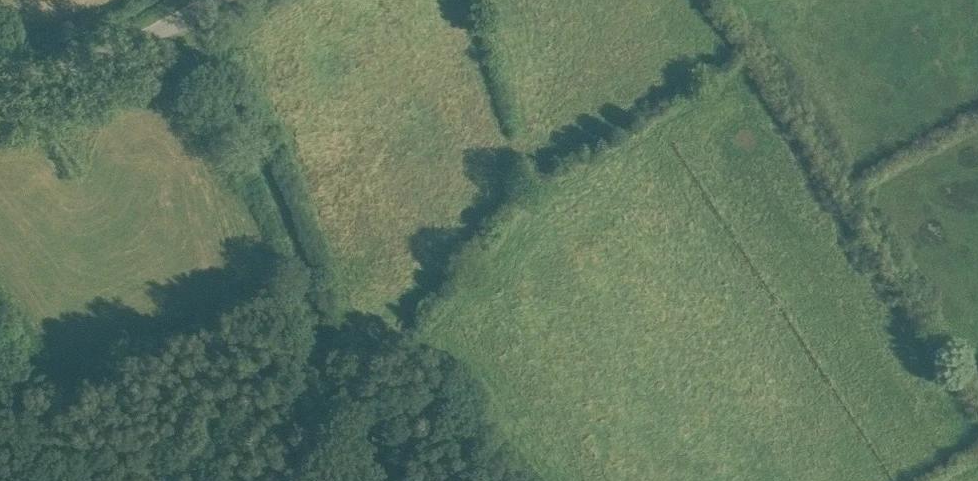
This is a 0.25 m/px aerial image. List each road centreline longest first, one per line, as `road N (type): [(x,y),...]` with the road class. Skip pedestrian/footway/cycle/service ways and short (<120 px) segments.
road 1 (track): [(392,480),(260,169),(180,23)]
road 2 (tertiary): [(0,76),(73,67),(219,0)]

